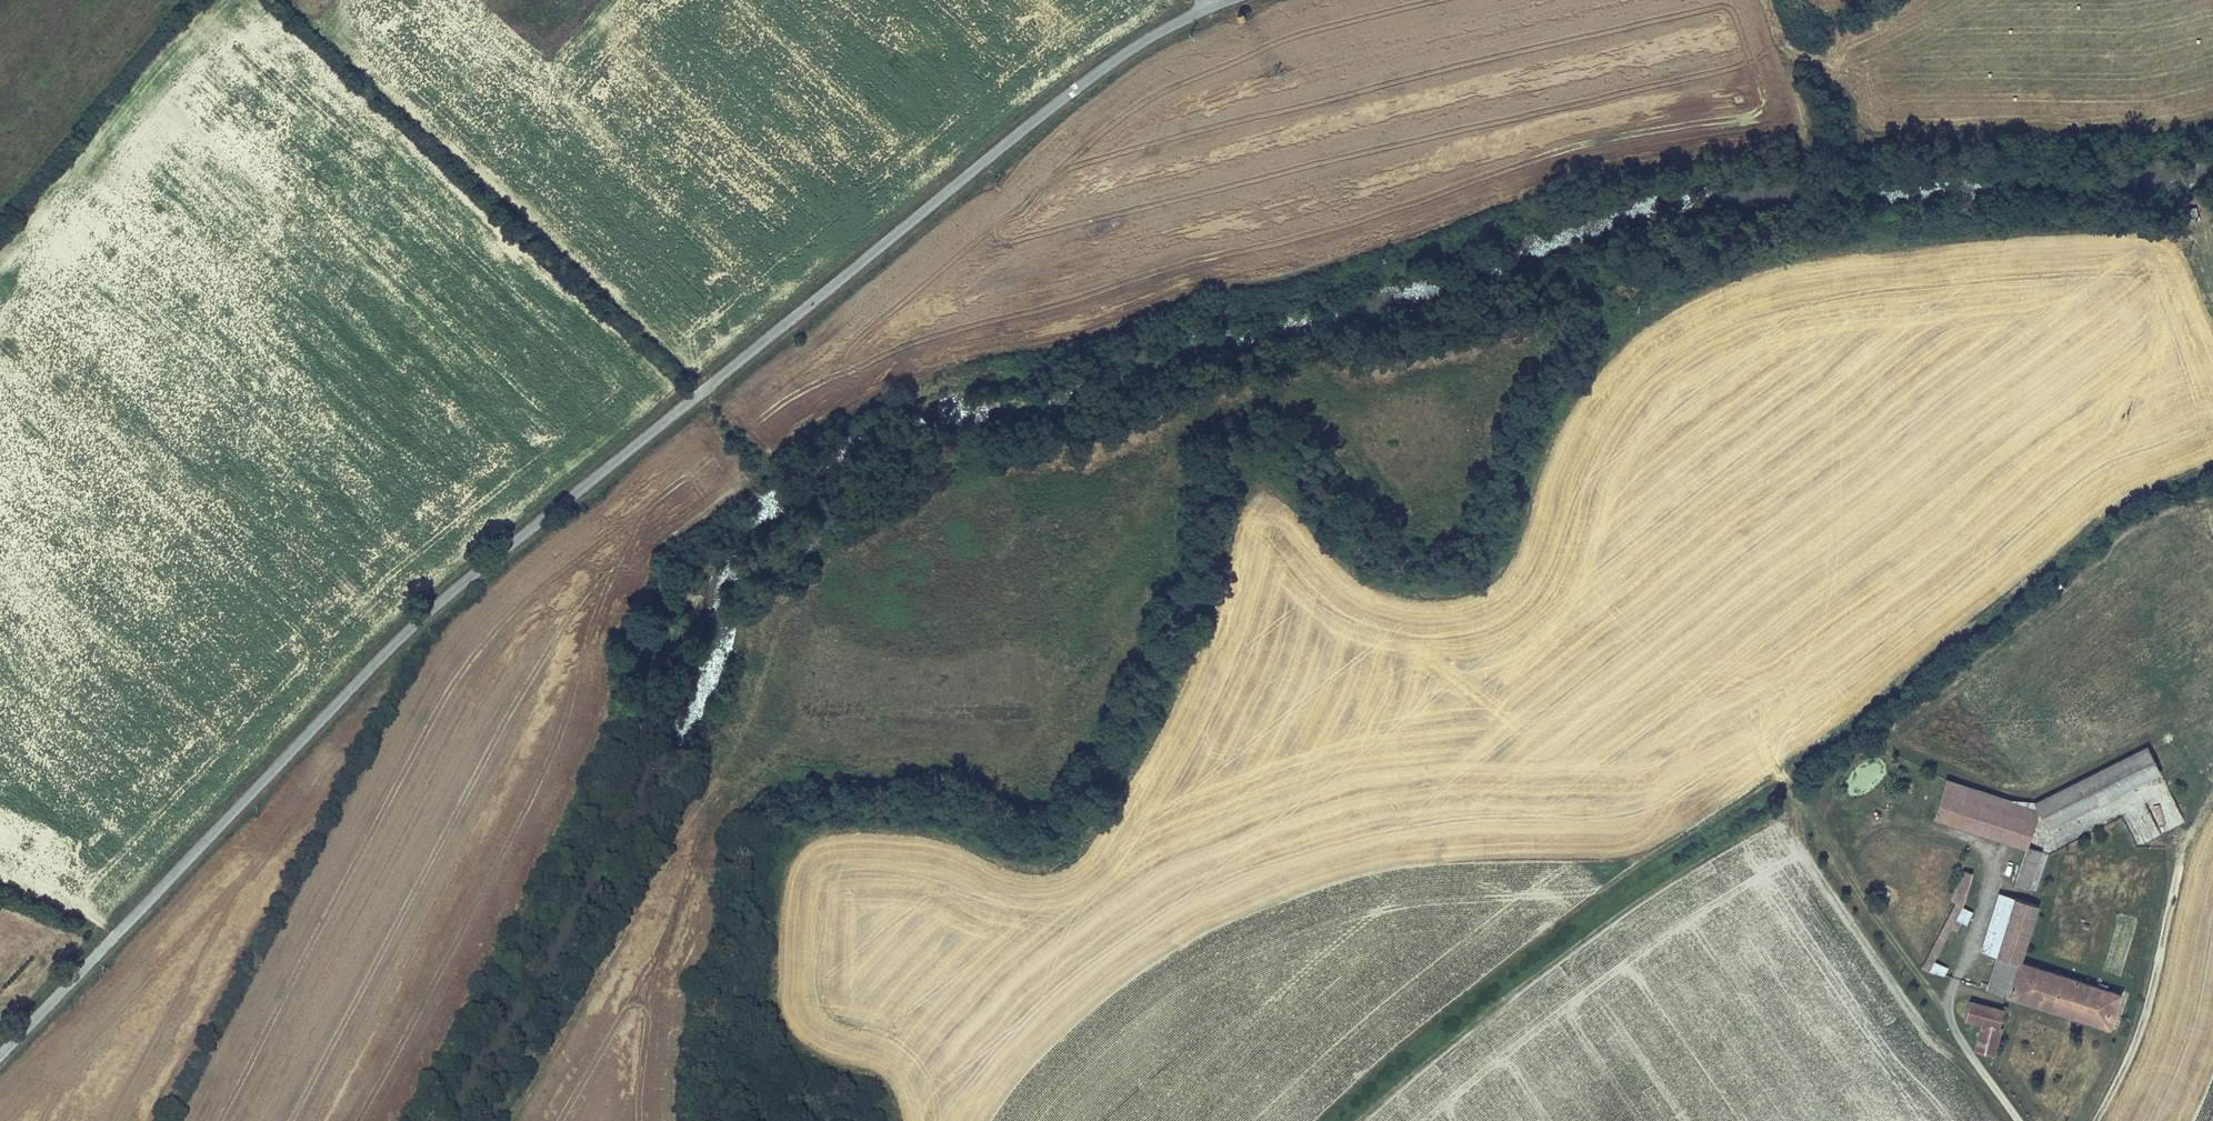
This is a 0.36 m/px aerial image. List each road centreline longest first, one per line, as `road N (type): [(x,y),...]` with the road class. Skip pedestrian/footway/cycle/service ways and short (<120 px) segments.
road 1 (unclassified): [(0,1054),(416,622),(1074,90),(1213,4)]
road 2 (track): [(2096,1120),(2145,1019),(2182,861),(2212,796)]

